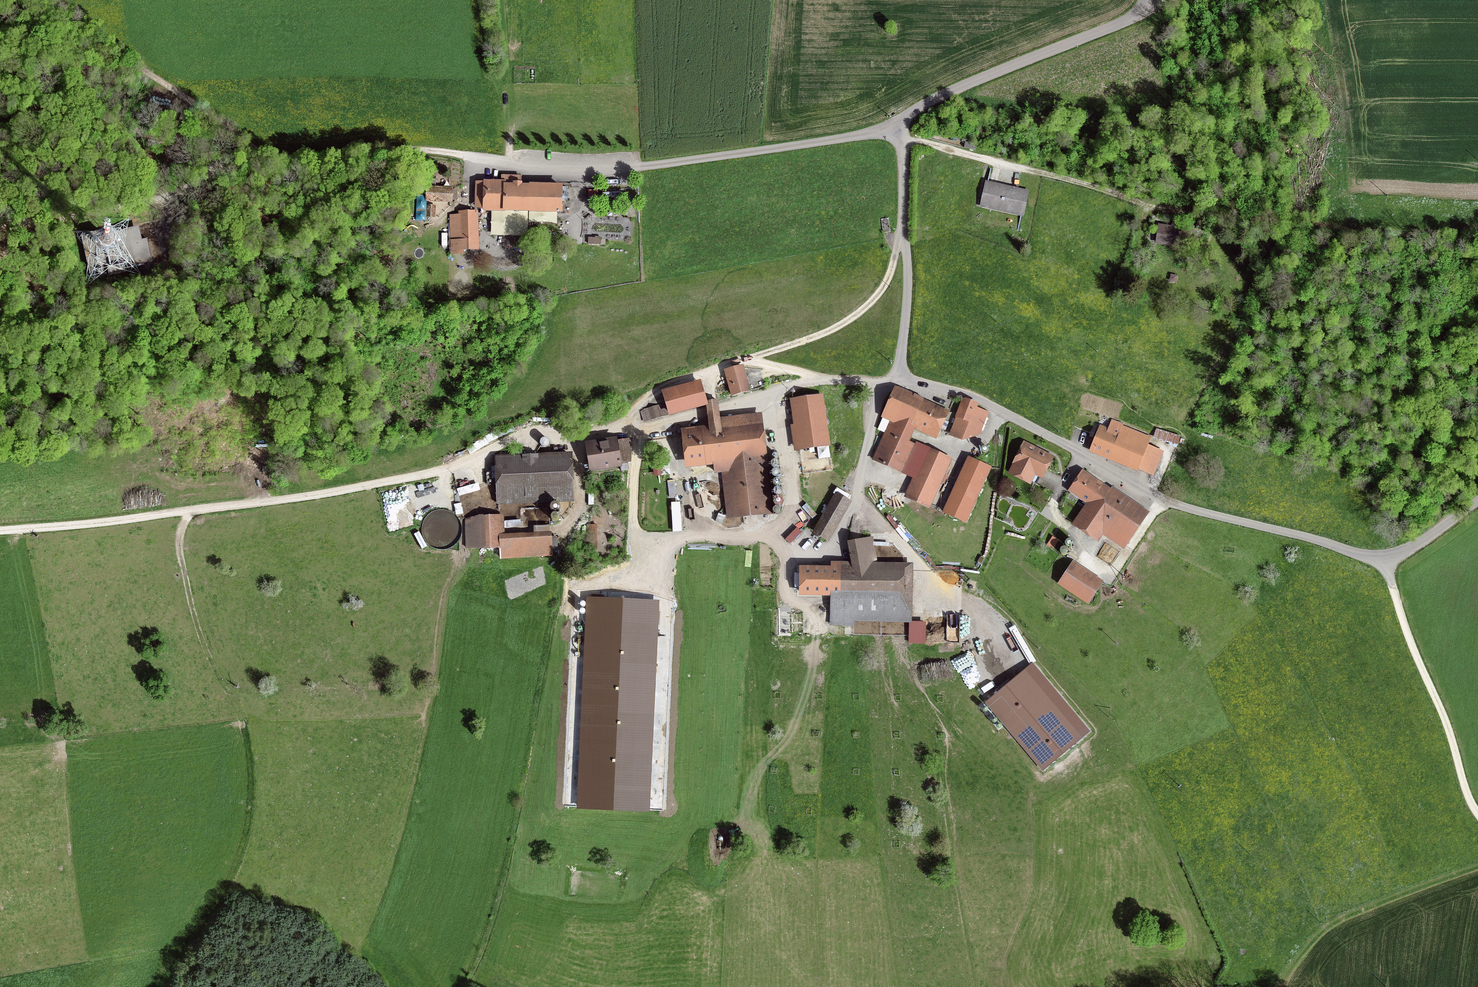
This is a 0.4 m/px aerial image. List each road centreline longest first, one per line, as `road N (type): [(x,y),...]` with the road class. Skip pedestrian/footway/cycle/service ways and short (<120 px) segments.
road 1 (tertiary): [(1477,500),(1401,554),(1373,558),(1173,504),(975,398),(899,378)]
road 2 (residential): [(899,133),(637,169),(477,159)]
road 3 (track): [(192,511),(182,565),(252,758),(240,852),(213,910)]
road 4 (track): [(296,497),(89,526),(0,530)]
road 5 (tertiary): [(1146,0),(1124,22),(926,104),(899,133)]
road 6 (track): [(1384,559),(1410,650),(1477,816)]
road 7 (track): [(256,149),(166,198),(0,225)]
road 8 (track): [(54,0),(67,28),(256,149)]
road 9 (tertiary): [(899,378),(909,282),(899,133)]
road 10 (track): [(477,159),(417,150),(286,158),(256,149)]

